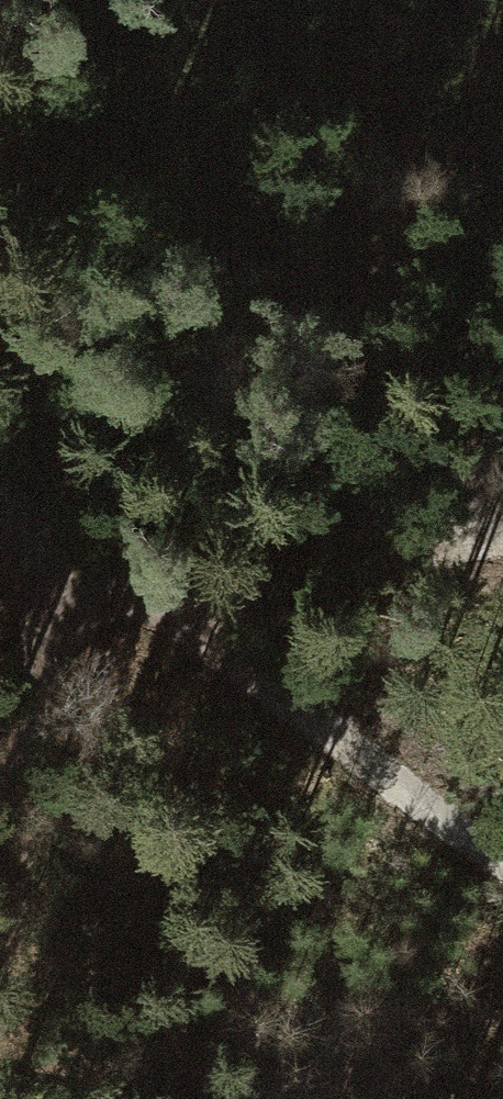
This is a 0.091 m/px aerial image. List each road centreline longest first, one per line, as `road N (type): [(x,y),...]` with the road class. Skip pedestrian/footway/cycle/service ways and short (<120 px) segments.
road 1 (track): [(0,460),(321,730)]
road 2 (track): [(502,402),(416,592),(321,730)]
road 3 (track): [(321,730),(502,850)]

